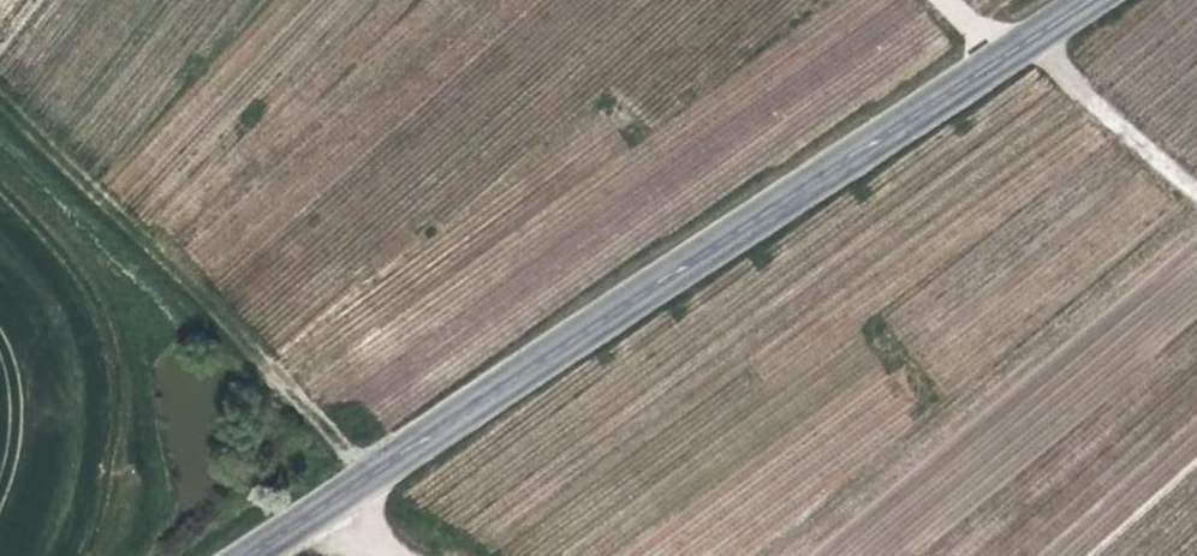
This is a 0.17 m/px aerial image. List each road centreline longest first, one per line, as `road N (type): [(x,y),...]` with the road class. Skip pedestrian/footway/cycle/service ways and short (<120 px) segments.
road 1 (tertiary): [(1003,54),(220,555)]
road 2 (track): [(1023,41),(1196,192)]

